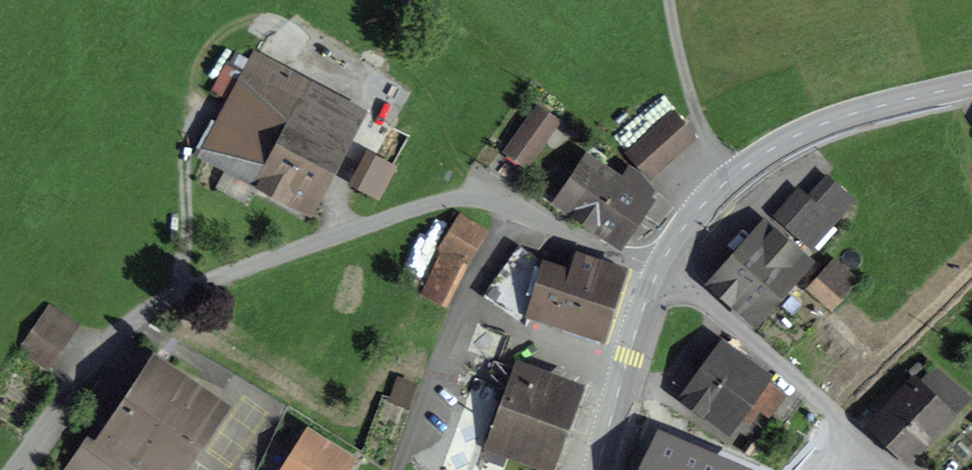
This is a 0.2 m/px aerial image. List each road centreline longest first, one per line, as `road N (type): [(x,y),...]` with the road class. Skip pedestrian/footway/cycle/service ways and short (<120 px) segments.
road 1 (residential): [(660,271),(485,201),(418,207),(160,301),(82,372),(9,469)]
road 2 (tertiary): [(660,271),(718,189),(795,136),(971,83)]
road 3 (residential): [(660,271),(707,296),(912,469)]
road 4 (tertiary): [(599,469),(660,271)]
road 5 (track): [(182,290),(186,151),(202,103)]

